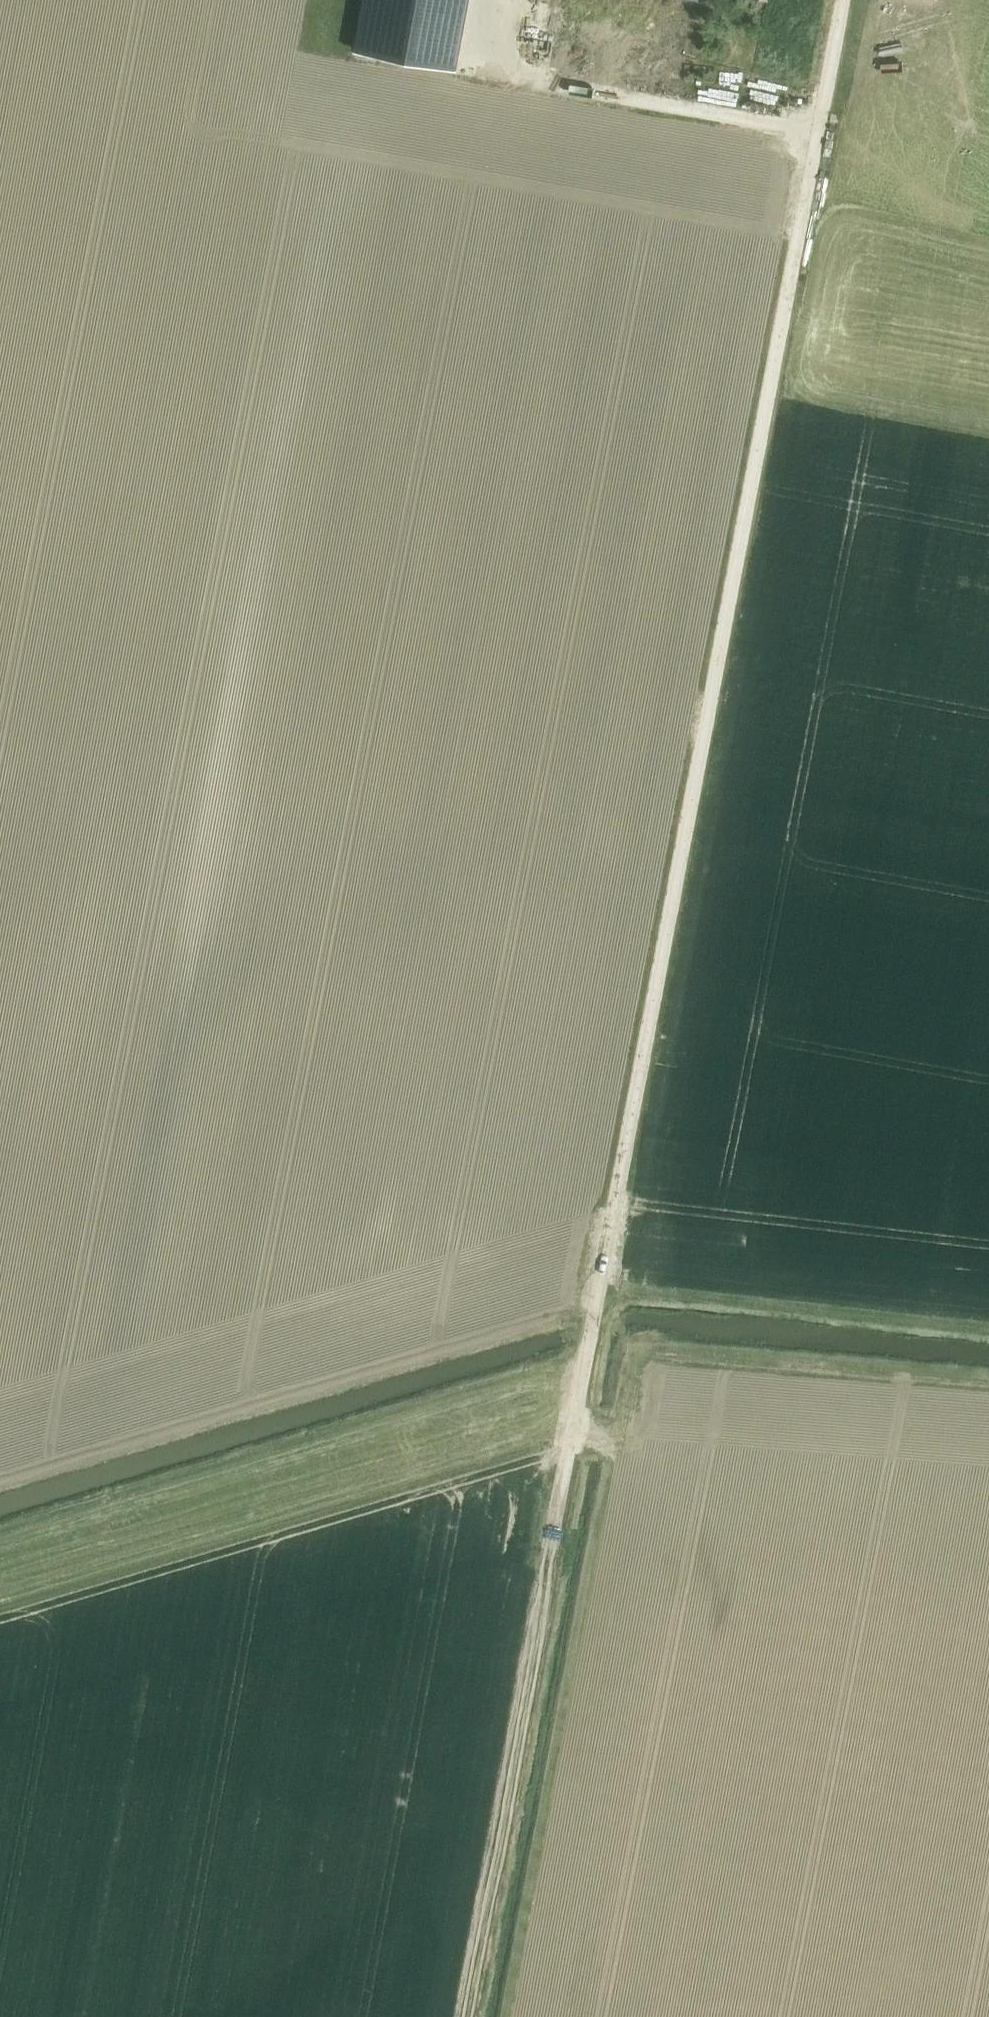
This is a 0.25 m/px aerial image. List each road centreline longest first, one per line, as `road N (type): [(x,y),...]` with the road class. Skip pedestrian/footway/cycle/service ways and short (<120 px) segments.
road 1 (track): [(470,2016),(843,0)]

